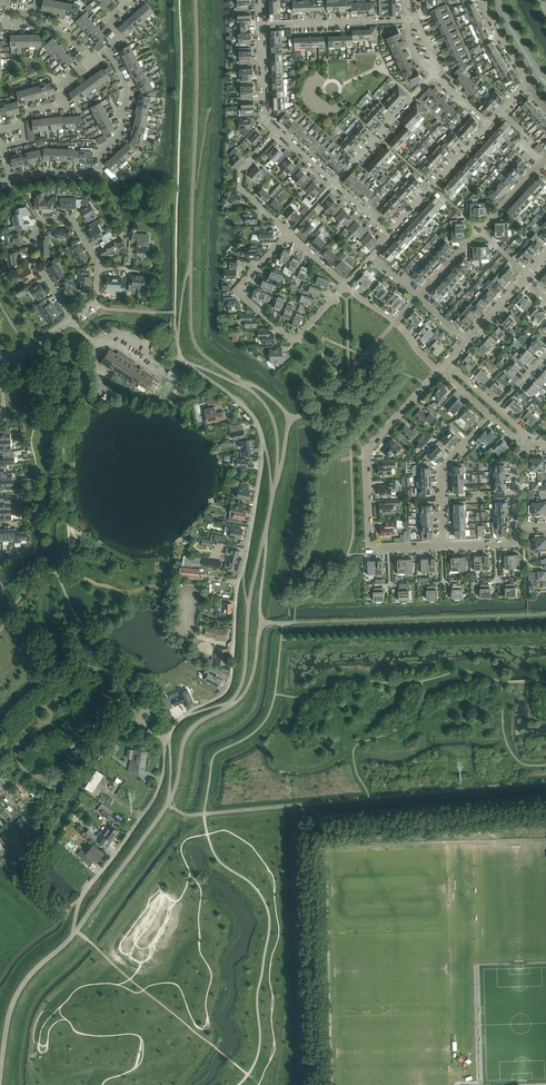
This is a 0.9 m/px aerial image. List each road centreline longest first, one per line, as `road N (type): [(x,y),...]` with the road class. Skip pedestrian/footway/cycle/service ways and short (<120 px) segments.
road 1 (residential): [(107,48),(127,98),(120,135),(101,152),(100,173),(11,179)]
road 2 (residential): [(389,548),(370,549),(366,451),(439,372)]
road 3 (residential): [(73,935),(79,901),(156,796),(167,739)]
road 4 (residential): [(345,286),(304,330),(288,335),(243,288),(288,233)]
road 5 (residential): [(100,269),(73,220),(40,221),(32,256),(72,318)]
road 6 (unclassified): [(273,497),(278,444),(268,409),(245,385),(182,360)]
road 7 (residential): [(185,716),(229,686),(244,567)]
road 8 (unclassified): [(0,1080),(15,999),(73,935)]
road 9 (unclassified): [(73,935),(169,801)]
road 10 (residential): [(259,24),(410,19)]
road 11 (residential): [(443,546),(441,470),(490,414)]
road 12 (residential): [(388,233),(489,125)]
road 13 (residential): [(334,183),(434,75)]
road 14 (residential): [(288,233),(241,189),(242,171),(277,132)]
road 15 (residential): [(244,567),(263,437)]
road 16 (residential): [(439,372),(395,322),(345,286)]
road 17 (unclassified): [(169,801),(190,732),(231,705)]

